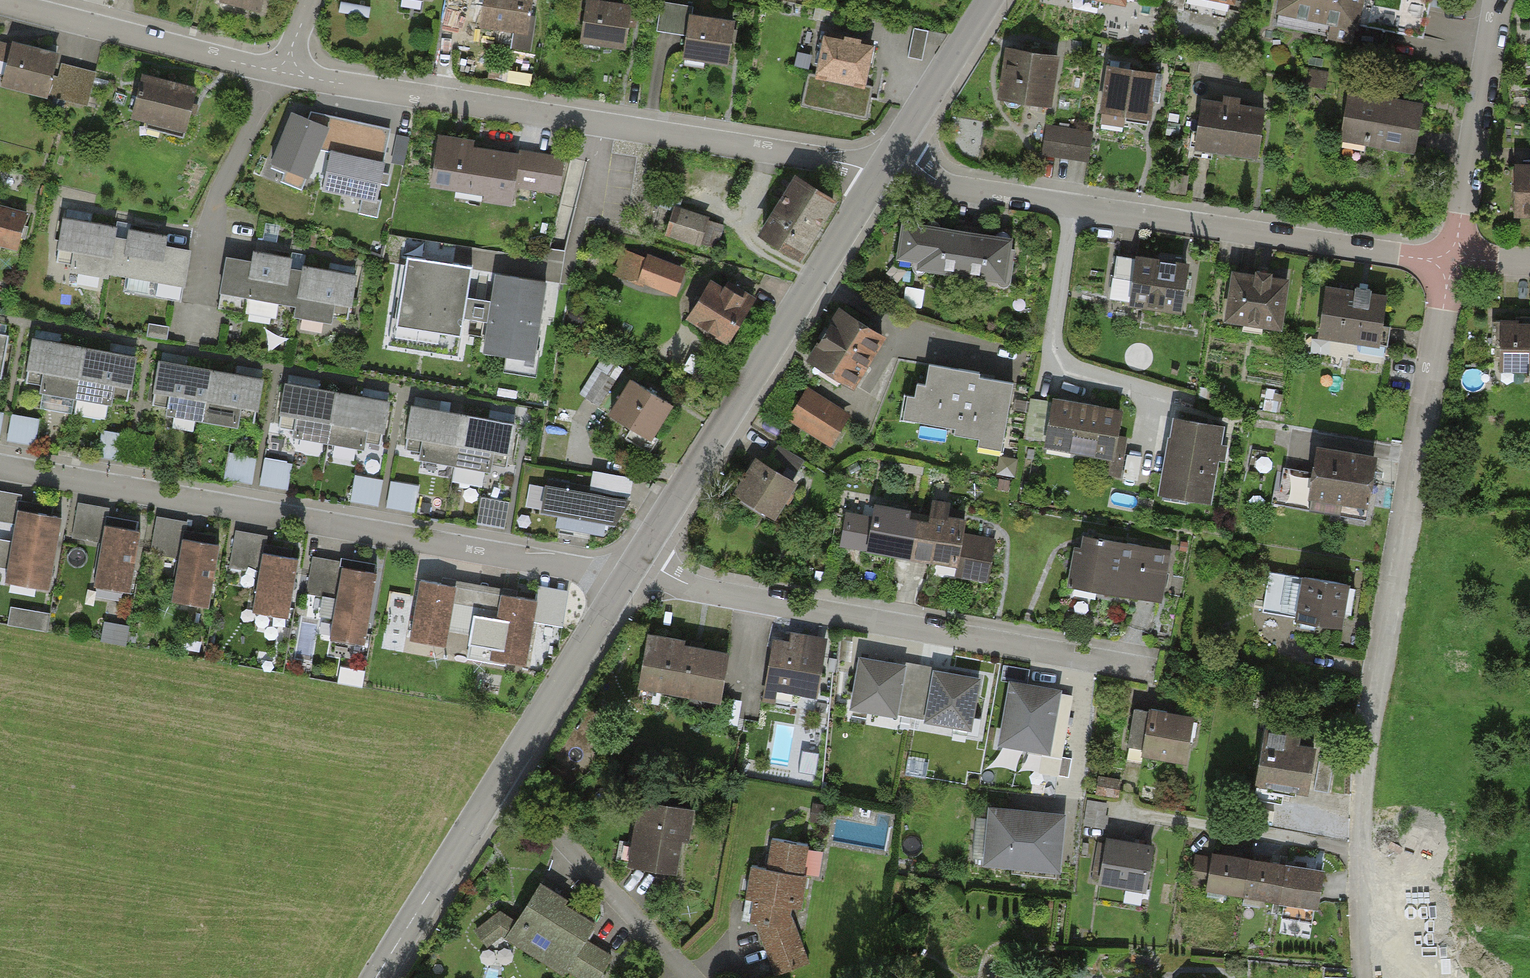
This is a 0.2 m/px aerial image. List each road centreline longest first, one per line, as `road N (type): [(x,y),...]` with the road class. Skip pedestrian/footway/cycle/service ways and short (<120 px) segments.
road 1 (residential): [(1451,262),(1362,765),(1362,977)]
road 2 (residential): [(0,471),(598,574),(629,573)]
road 3 (residential): [(285,76),(881,167)]
road 4 (residential): [(881,167),(915,164),(947,184),(1451,262)]
road 5 (residential): [(629,573),(660,570),(692,588),(1152,671)]
road 6 (tertiary): [(881,167),(629,573)]
road 7 (tertiary): [(629,573),(375,977)]
road 8 (residential): [(0,4),(285,76)]
road 9 (residential): [(285,76),(207,225),(188,337)]
road 10 (residential): [(1496,0),(1451,262)]
road 11 (tertiary): [(986,0),(881,167)]

